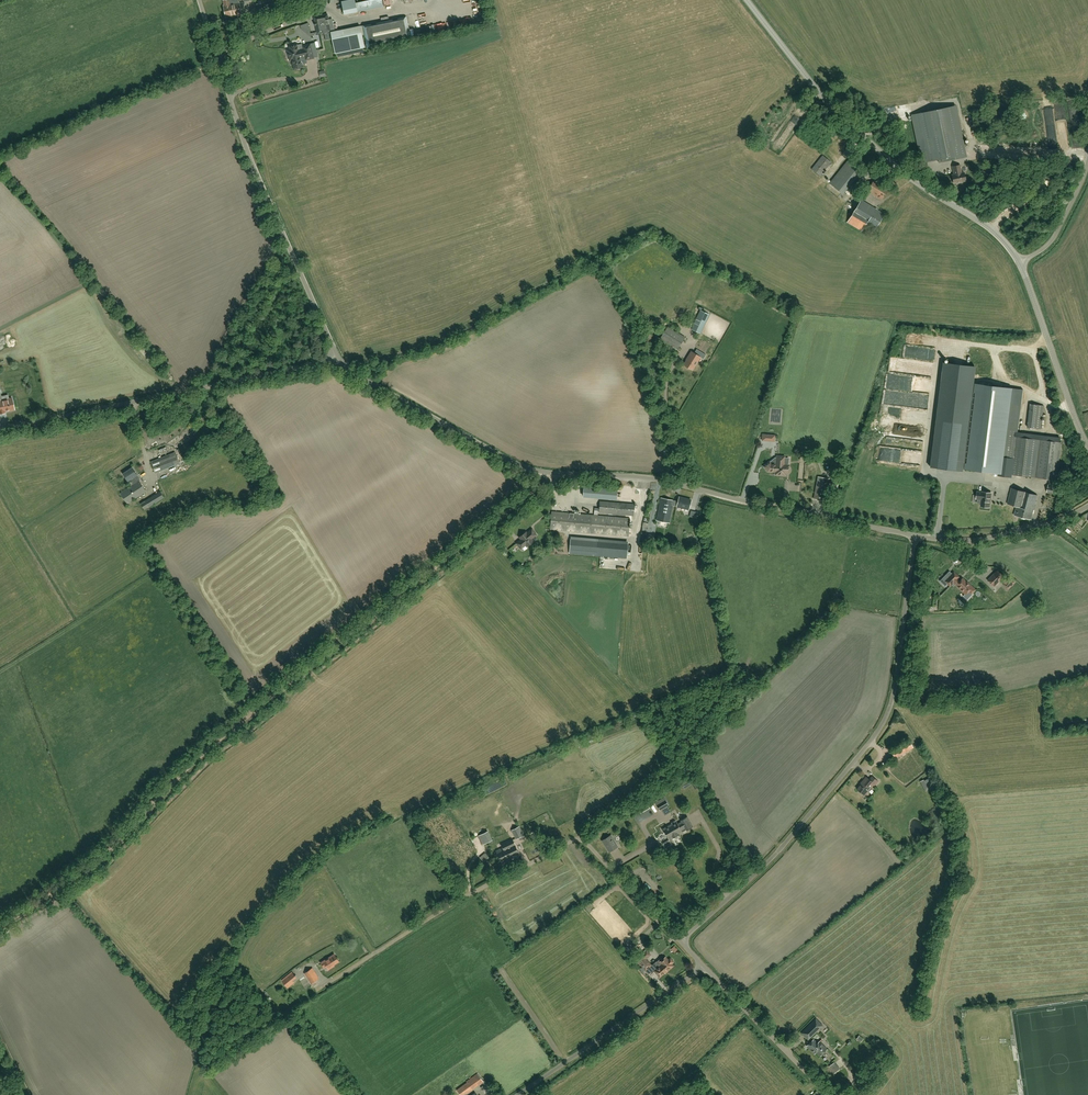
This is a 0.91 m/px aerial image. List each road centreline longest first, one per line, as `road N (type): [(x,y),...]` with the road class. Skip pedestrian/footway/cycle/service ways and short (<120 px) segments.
road 1 (track): [(557,473),(199,757),(94,865),(0,927)]
road 2 (unclassified): [(915,534),(665,480),(520,465),(345,367),(337,354)]
road 3 (unclassified): [(679,941),(778,848),(876,732),(890,703),(915,534)]
road 4 (unclassified): [(297,1001),(448,903),(577,838),(679,941)]
road 5 (tertiary): [(1020,263),(990,228),(905,174),(840,115),(746,0)]
road 6 (unclassified): [(337,354),(244,142),(199,0)]
road 7 (unclassified): [(0,426),(337,354)]
road 8 (unclassified): [(512,1094),(703,966)]
road 9 (tertiary): [(1087,446),(1020,263)]
road 10 (unclassified): [(915,534),(967,539),(1045,525),(1087,506)]
road 11 (unclassified): [(826,1094),(703,966)]
road 12 (unclassified): [(1020,263),(1052,237),(1087,156)]

